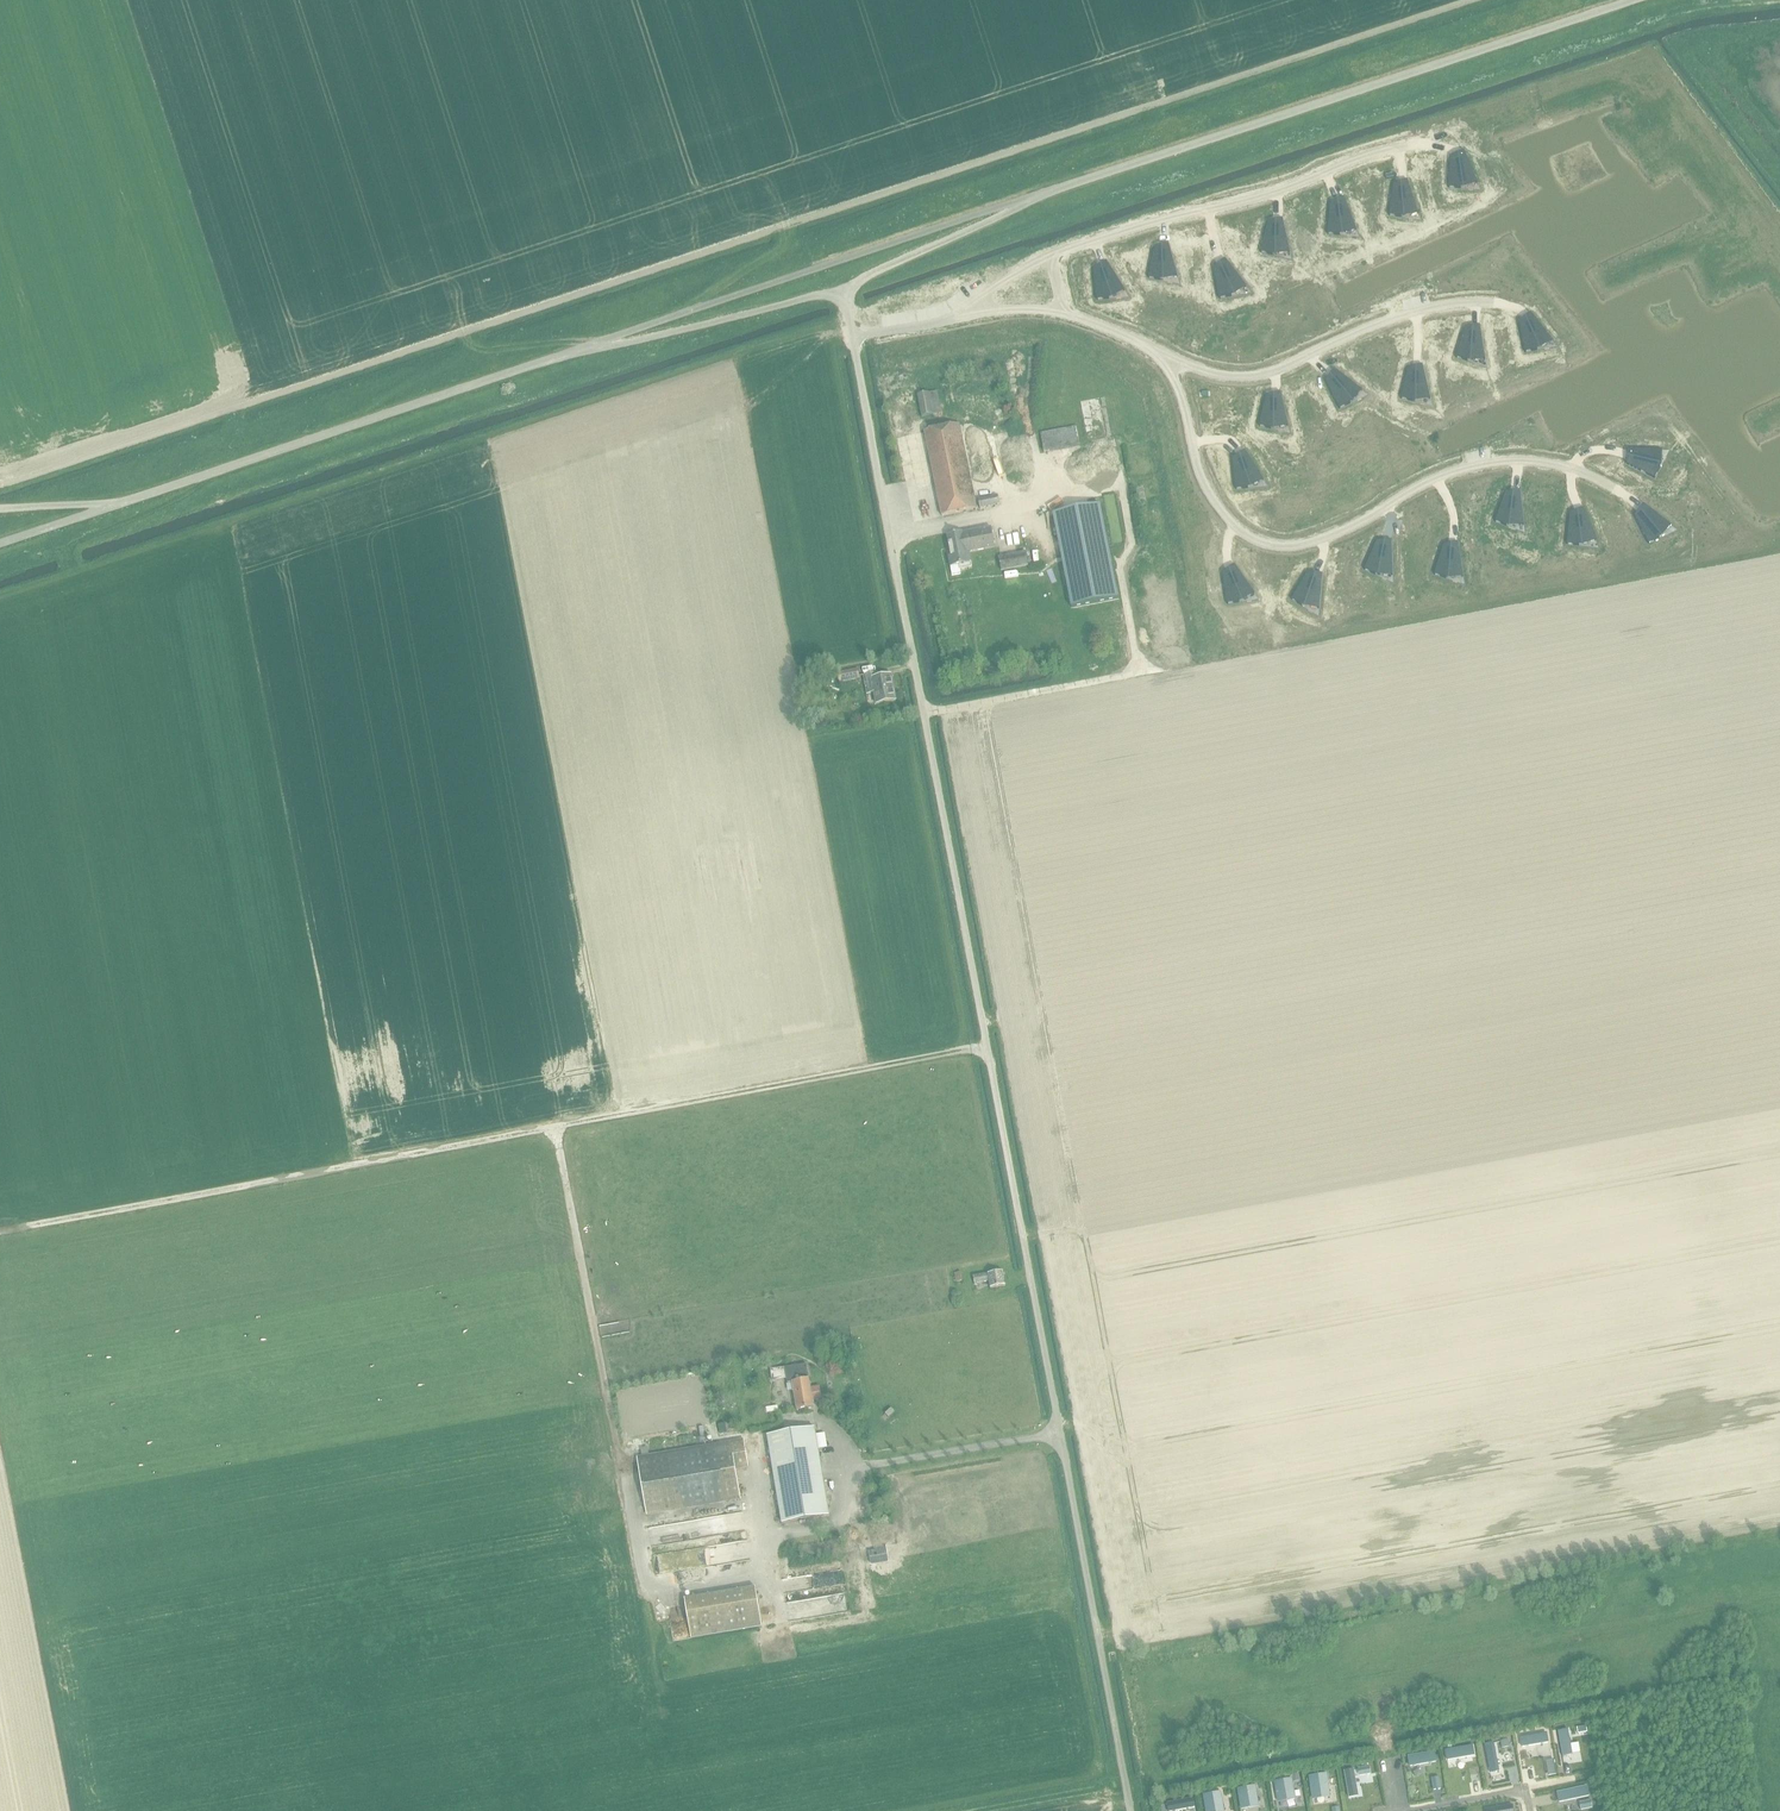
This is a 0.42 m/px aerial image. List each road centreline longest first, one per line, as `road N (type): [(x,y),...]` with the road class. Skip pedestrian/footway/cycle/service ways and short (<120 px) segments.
road 1 (unclassified): [(1131,1810),(845,293)]
road 2 (track): [(986,1047),(0,1231)]
road 3 (track): [(555,1127),(643,1577),(654,1585),(762,1567),(775,1535),(832,1525),(847,1510),(845,1471)]
road 4 (unclassified): [(1038,195),(1638,0)]
road 5 (unclassified): [(562,354),(1038,195)]
road 6 (unclassified): [(115,504),(562,354)]
road 7 (unclassified): [(562,354),(845,293)]
road 8 (unclassified): [(845,293),(1038,195)]
road 9 (unclassified): [(0,542),(115,504)]

